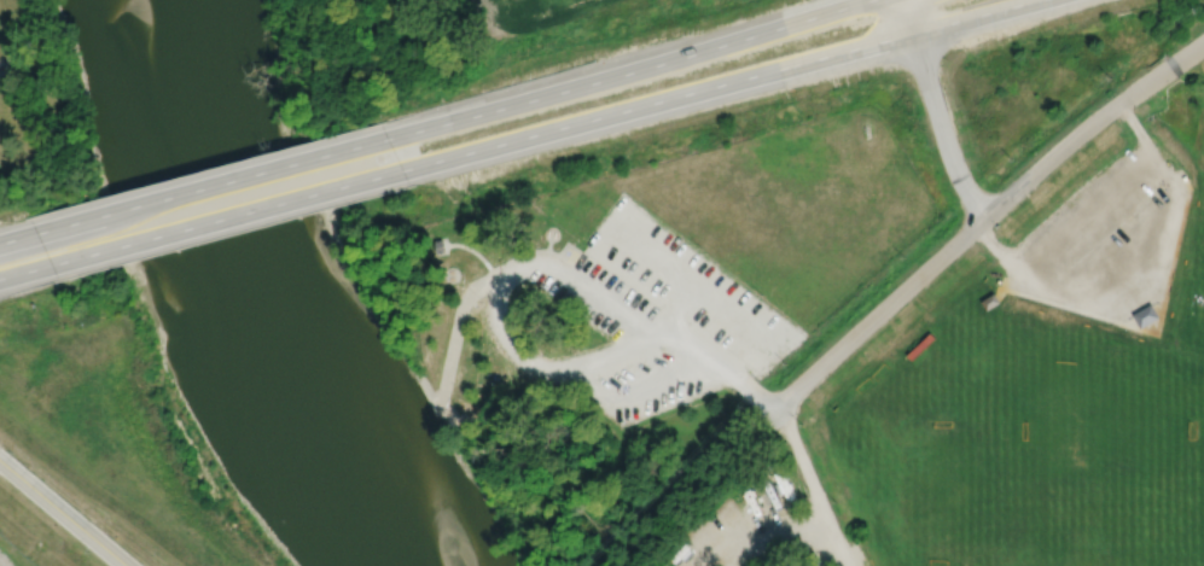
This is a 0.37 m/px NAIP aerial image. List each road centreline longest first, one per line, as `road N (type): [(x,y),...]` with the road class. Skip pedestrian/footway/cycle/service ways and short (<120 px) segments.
road 1 (trunk): [(403,169),(1035,0)]
road 2 (residential): [(787,398),(1082,134),(1203,42)]
road 3 (trunk): [(867,0),(386,141)]
road 4 (trunk): [(51,267),(403,169)]
road 5 (trunk): [(386,141),(36,233)]
road 6 (residential): [(987,217),(954,165),(900,0)]
road 7 (tertiary): [(0,460),(127,565)]

